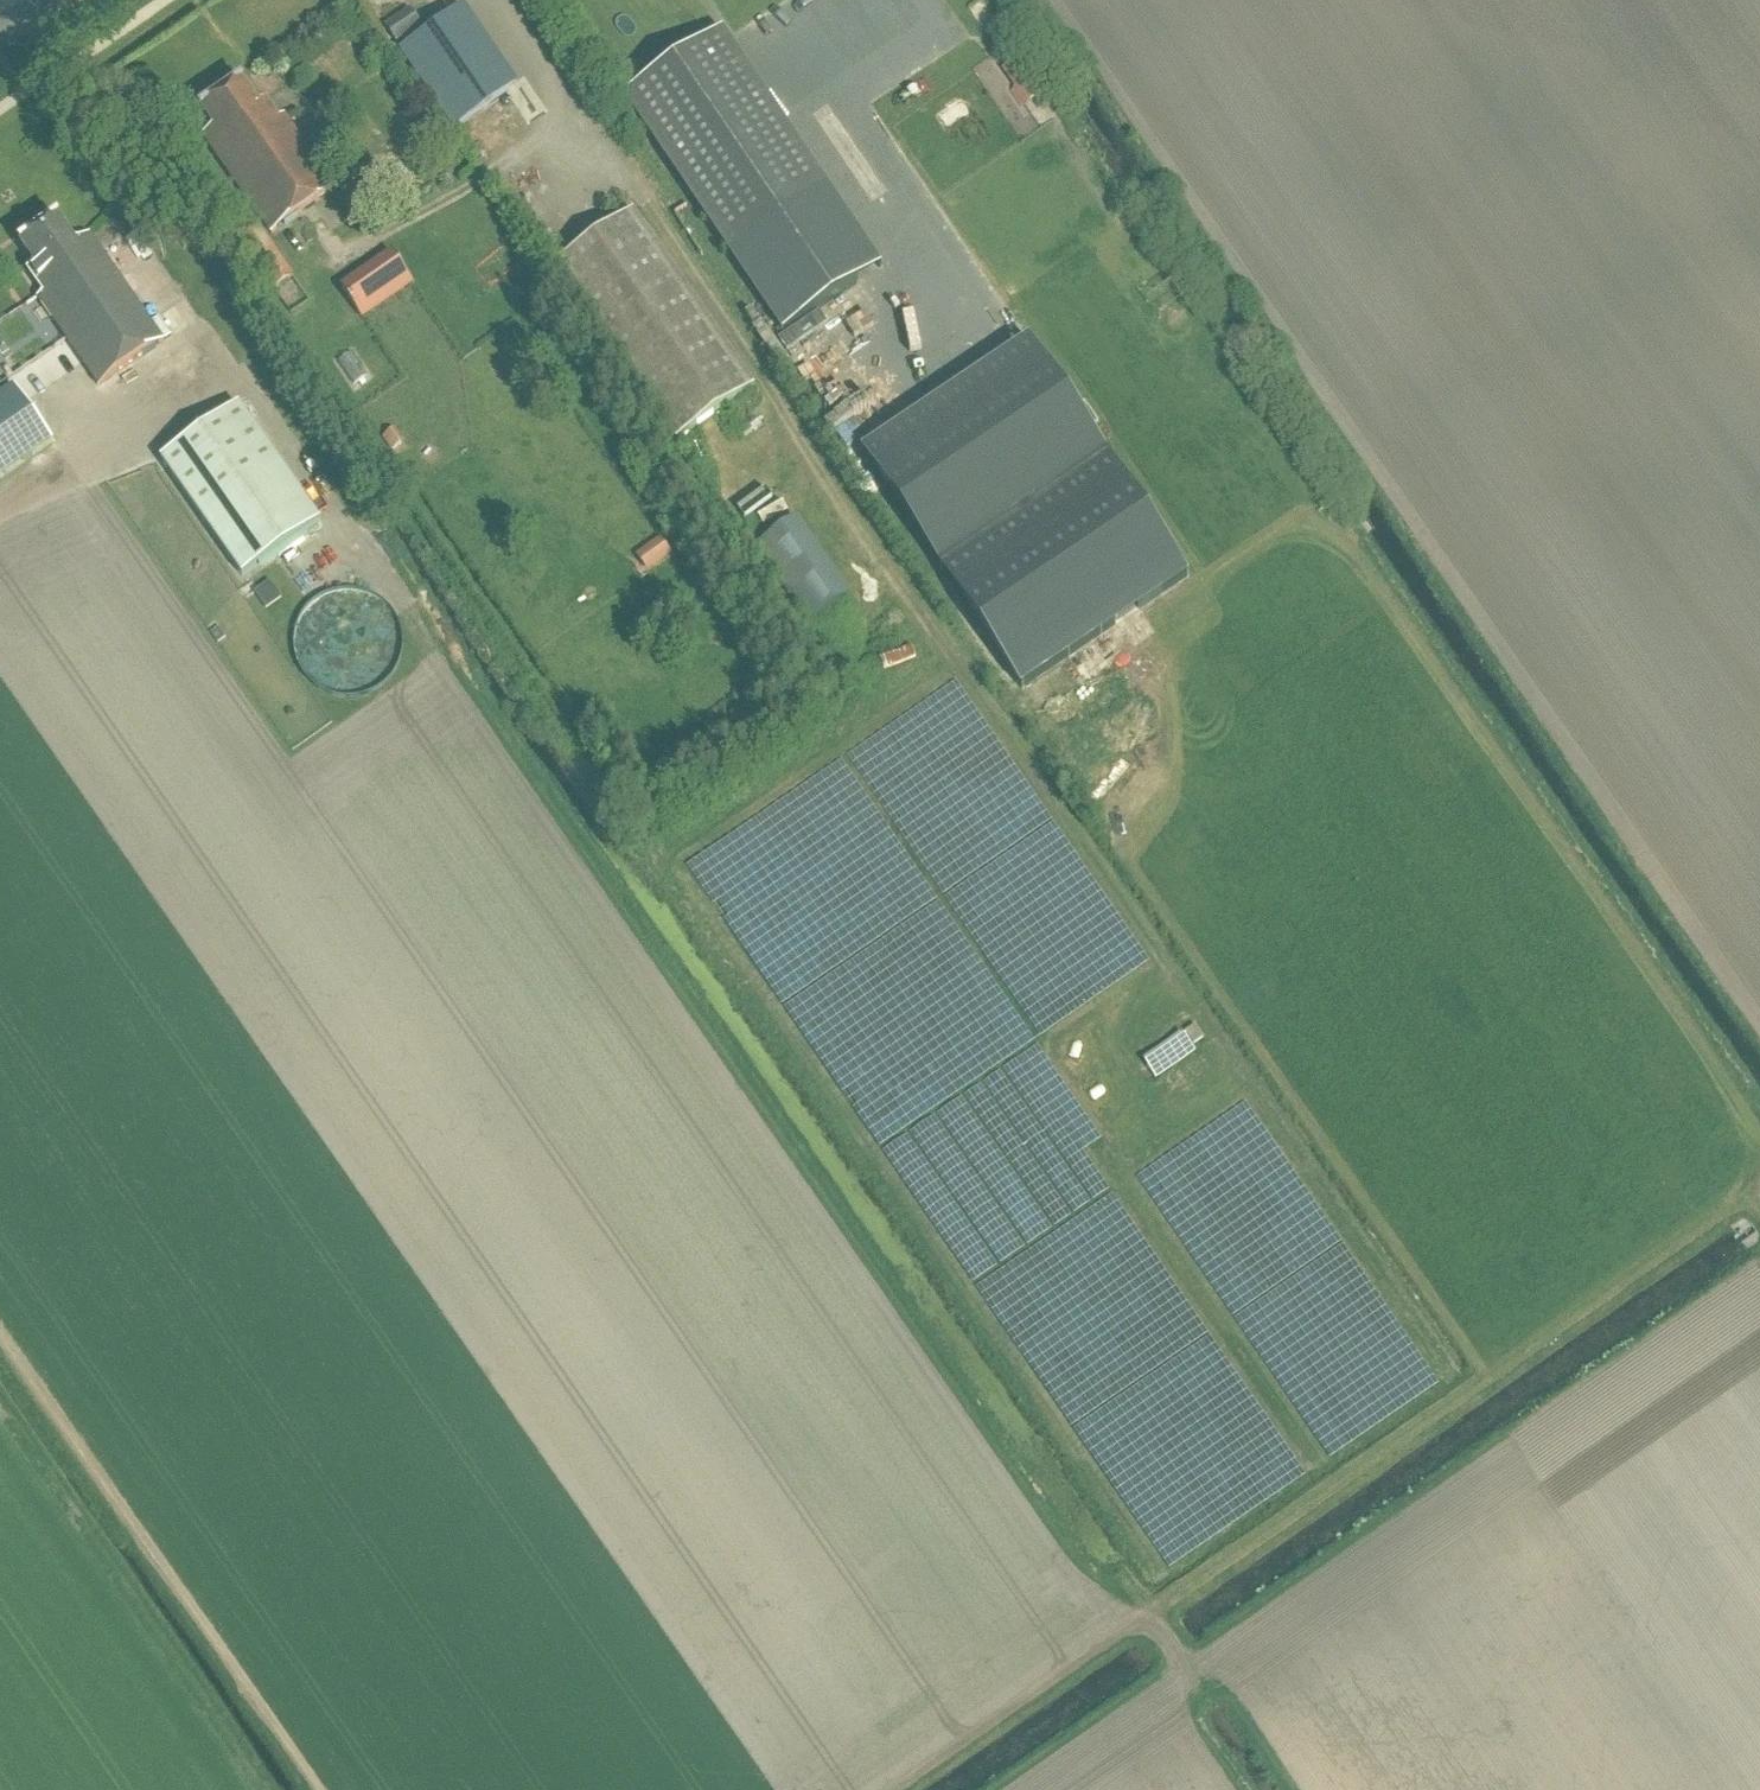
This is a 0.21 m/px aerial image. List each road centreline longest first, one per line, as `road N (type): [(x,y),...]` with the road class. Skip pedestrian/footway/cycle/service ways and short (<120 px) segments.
road 1 (track): [(1759,1199),(1152,1627),(1119,1634),(897,1789)]

